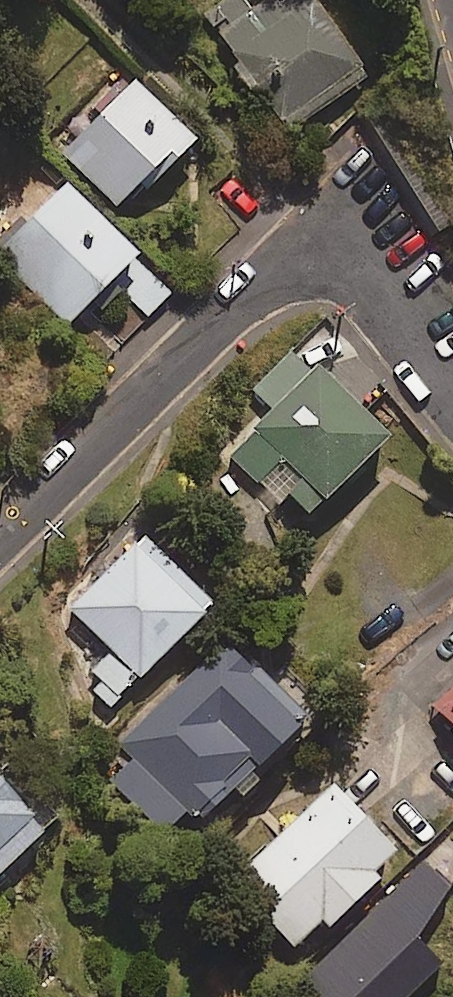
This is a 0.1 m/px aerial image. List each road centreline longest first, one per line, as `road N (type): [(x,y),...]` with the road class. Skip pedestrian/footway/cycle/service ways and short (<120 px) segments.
road 1 (residential): [(452,392),(378,289),(341,268),(301,266),(262,280),(0,536)]

